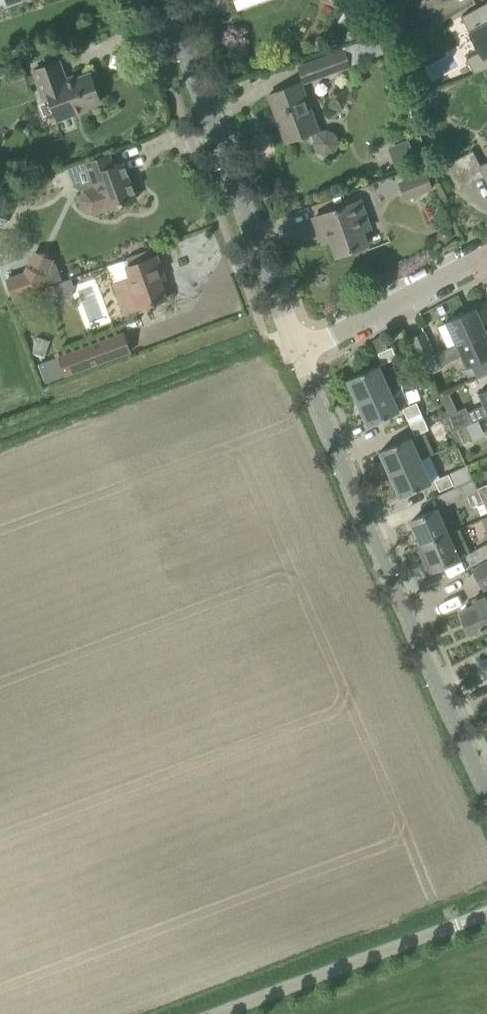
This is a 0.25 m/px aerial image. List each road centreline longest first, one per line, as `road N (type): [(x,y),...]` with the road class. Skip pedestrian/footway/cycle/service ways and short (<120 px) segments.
road 1 (tertiary): [(486,772),(296,348)]
road 2 (tertiary): [(296,348),(170,0)]
road 3 (unclassified): [(218,1013),(486,914)]
road 4 (residential): [(296,348),(486,250)]

